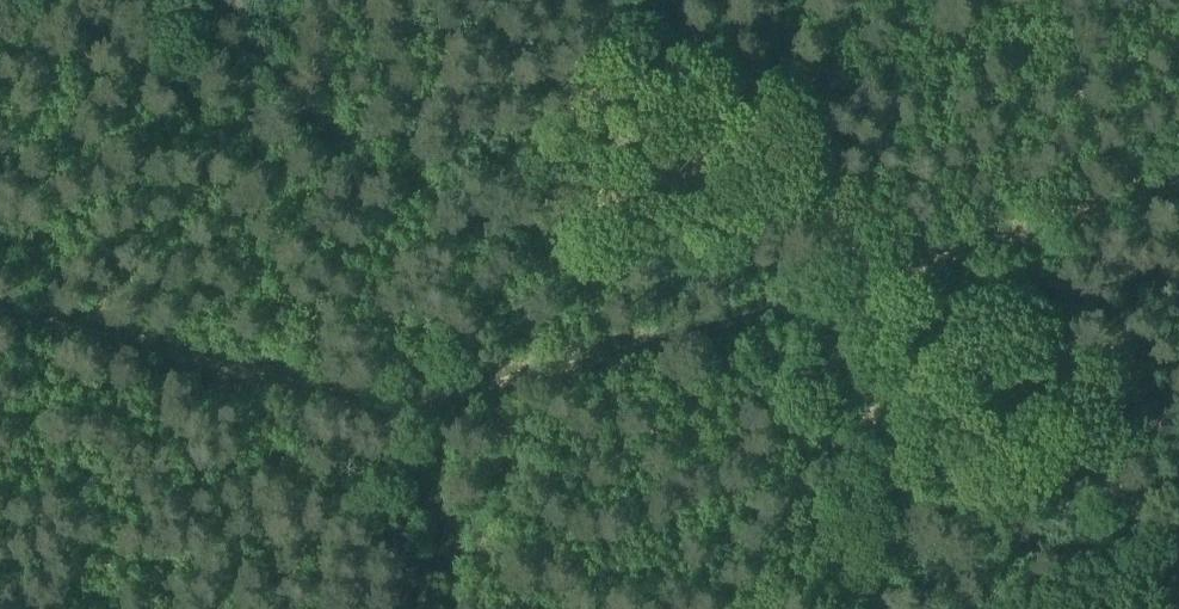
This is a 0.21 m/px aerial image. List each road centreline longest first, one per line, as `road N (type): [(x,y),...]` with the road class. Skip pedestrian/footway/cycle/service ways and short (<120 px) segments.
road 1 (track): [(0,320),(412,419),(804,310)]
road 2 (track): [(74,0),(641,355)]
road 3 (track): [(804,310),(1178,188)]
road 4 (track): [(853,608),(804,310)]

